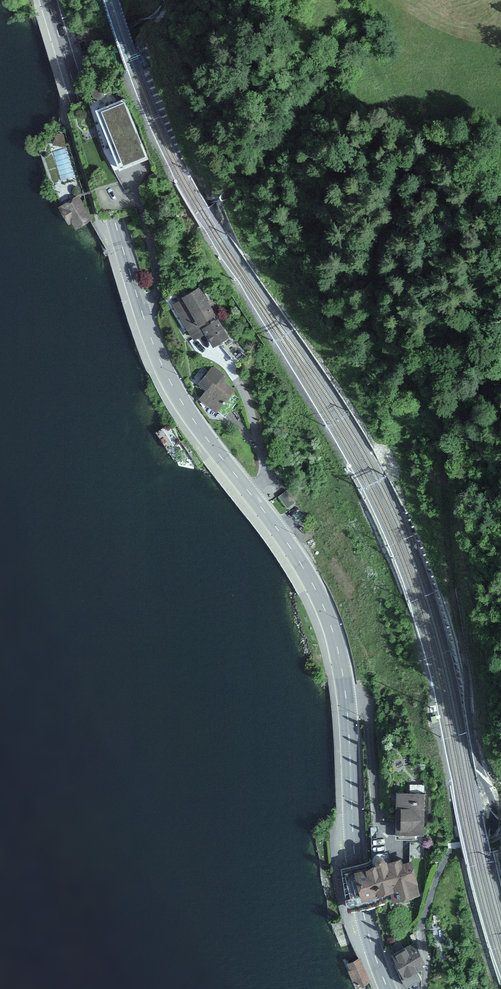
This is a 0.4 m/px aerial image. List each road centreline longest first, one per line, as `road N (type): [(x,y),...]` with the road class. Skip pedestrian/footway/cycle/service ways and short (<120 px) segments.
road 1 (track): [(424,988),(424,925),(446,858),(455,845),(494,827),(495,815),(473,737),(452,585),(446,433),(436,410),(395,370),(371,306),(383,223),(408,149),(366,26),(324,0)]
road 2 (primary): [(388,988),(362,905),(333,635),(304,569),(169,380),(47,0)]

